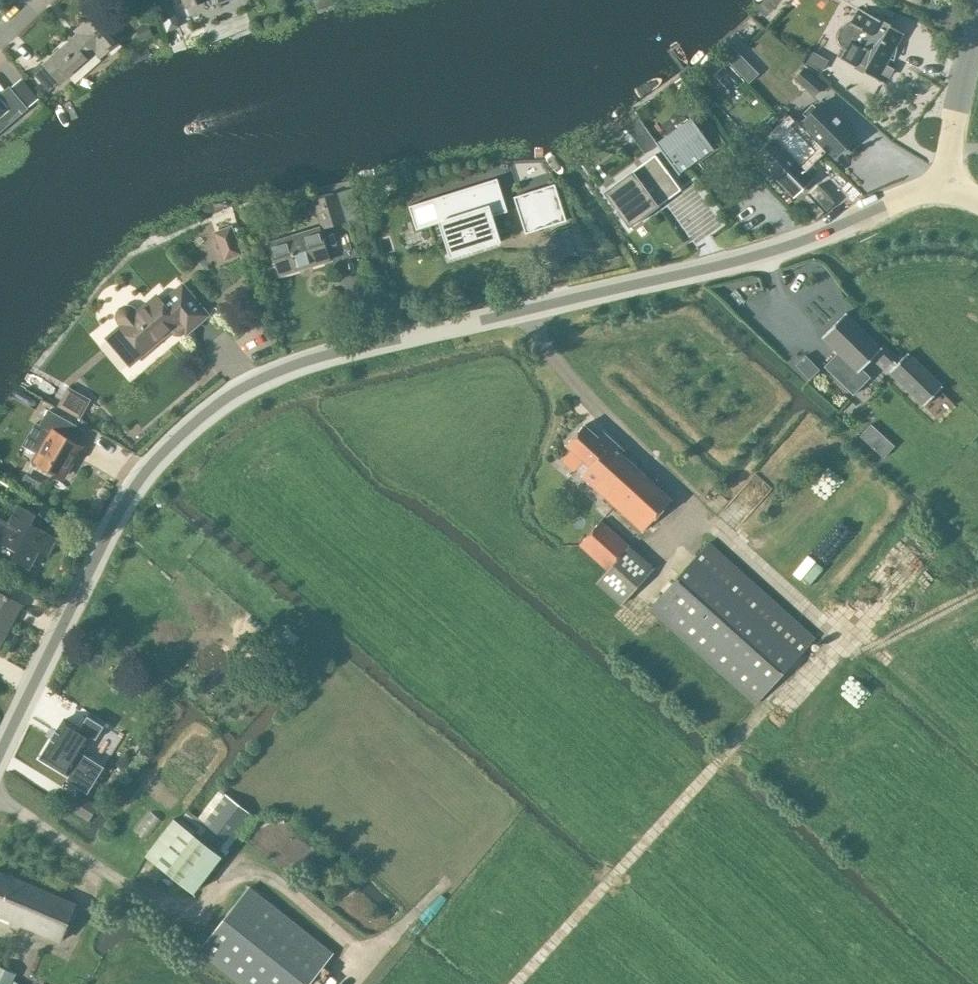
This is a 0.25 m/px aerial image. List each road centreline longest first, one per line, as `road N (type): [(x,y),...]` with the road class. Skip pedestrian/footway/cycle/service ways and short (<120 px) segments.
road 1 (tertiary): [(0,757),(135,484),(186,429),(246,386),(343,350),(760,253),(911,194),(943,192)]
road 2 (tertiary): [(943,192),(977,37)]

